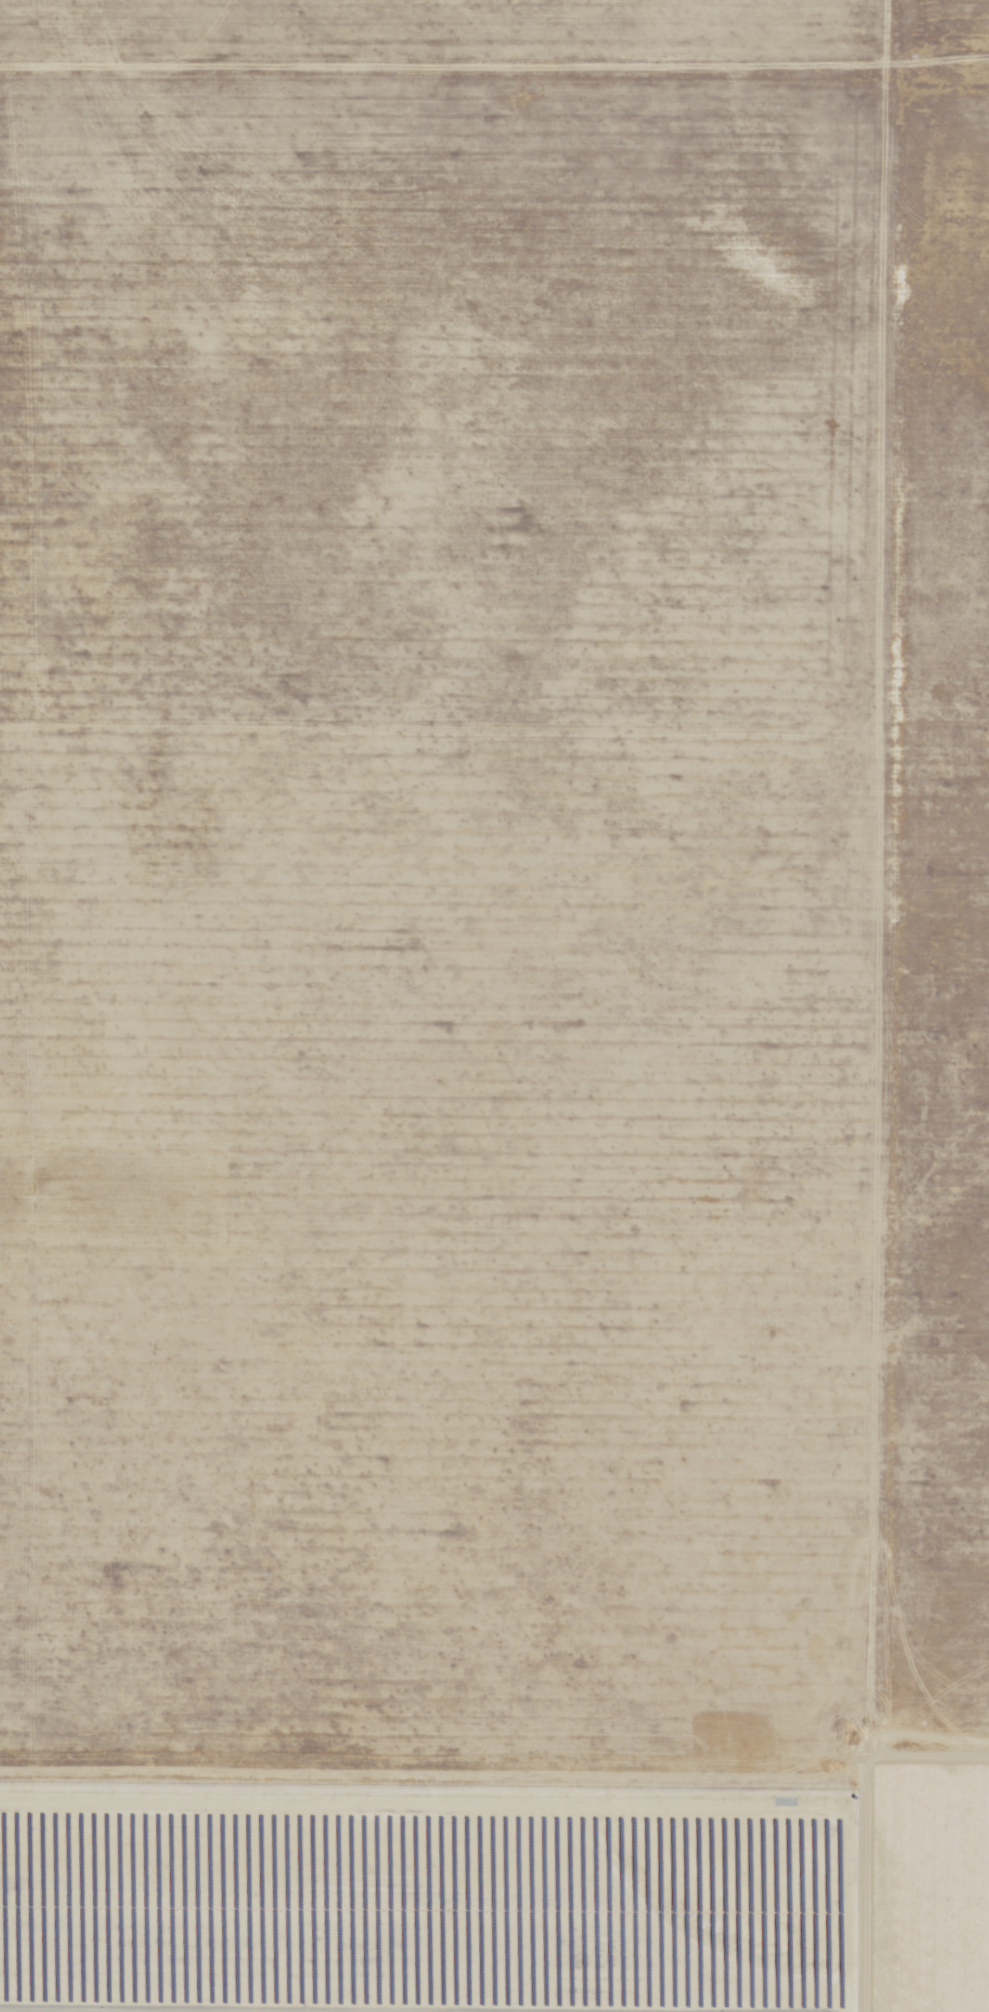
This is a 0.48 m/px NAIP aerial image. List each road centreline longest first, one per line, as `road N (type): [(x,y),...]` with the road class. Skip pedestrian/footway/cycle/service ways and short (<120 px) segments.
road 1 (residential): [(907,2011),(918,1723),(928,0)]
road 2 (residential): [(928,54),(0,65)]

